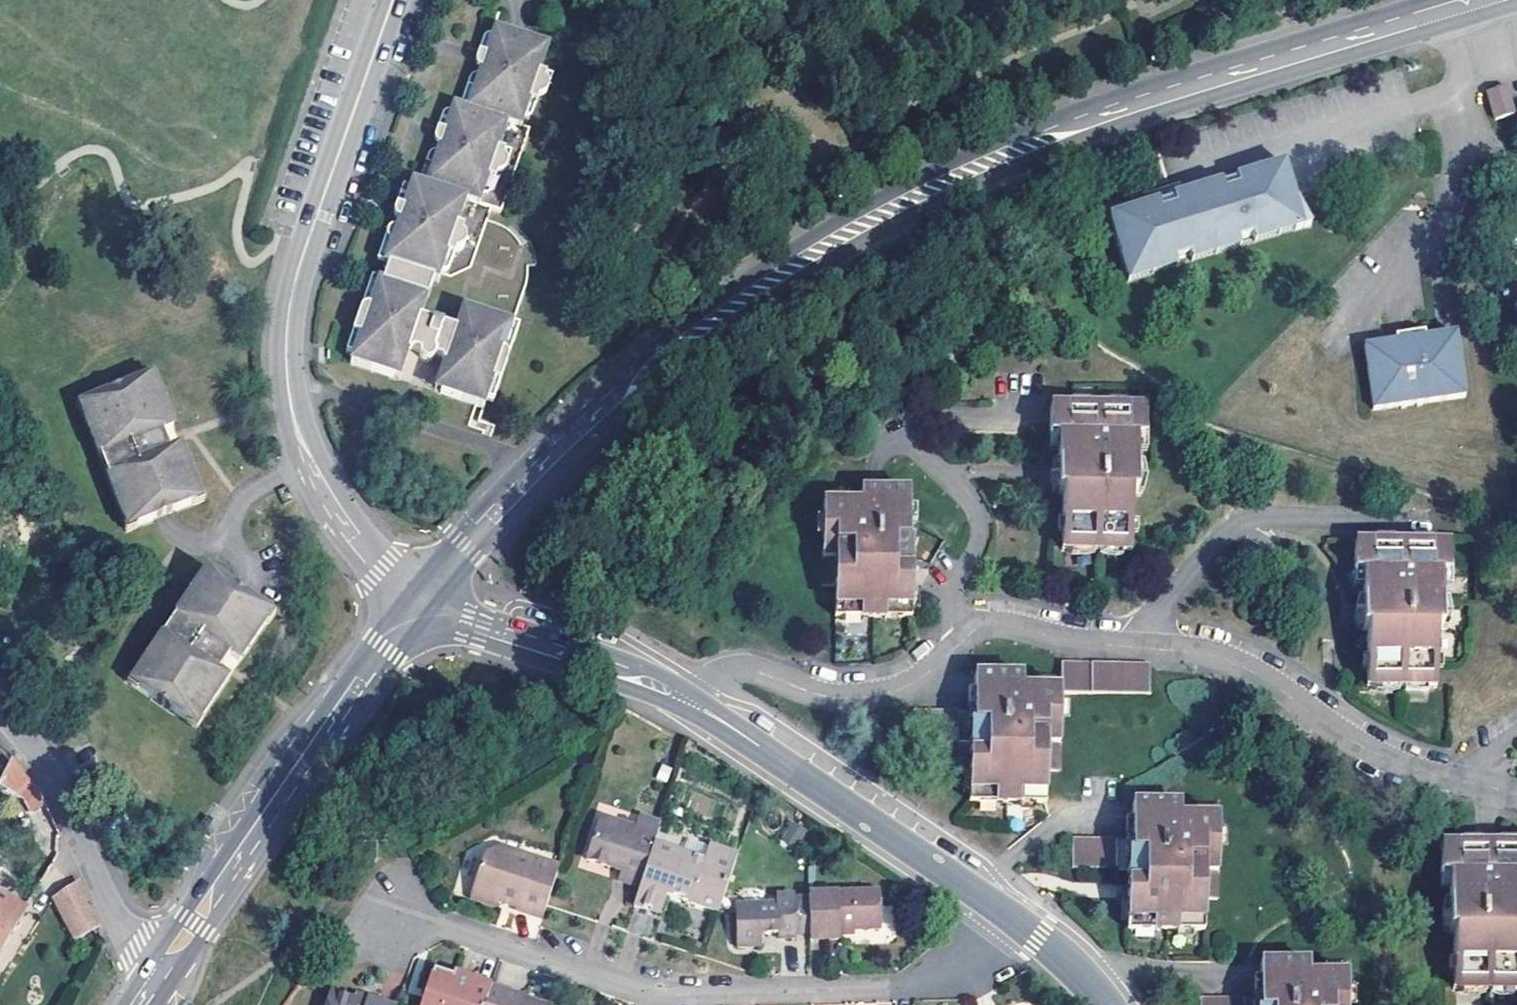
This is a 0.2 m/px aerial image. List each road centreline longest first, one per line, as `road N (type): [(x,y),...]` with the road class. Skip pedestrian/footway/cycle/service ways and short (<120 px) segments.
road 1 (secondary): [(424,599),(584,428),(692,335),(814,251),(999,156),(1172,92),(1476,0)]
road 2 (residential): [(424,599),(379,570),(318,483),(298,441),(286,361),(303,251),(393,0)]
road 3 (residential): [(387,927),(441,925),(662,996),(904,989),(975,952),(1008,917)]
road 4 (residential): [(1516,795),(1377,752),(1256,673),(1213,655),(996,624),(956,647)]
road 5 (secondary): [(149,992),(424,599)]
road 6 (residential): [(1008,917),(692,702)]
road 7 (residential): [(149,992),(53,780),(0,713)]
road 8 (residential): [(871,485),(877,459),(905,442),(979,512),(980,541),(951,606),(956,647)]
road 9 (residential): [(956,647),(925,675),(884,693),(836,697),(743,668),(724,672),(692,702)]
road 10 (residential): [(692,702),(469,623),(424,599)]
road 11 (residential): [(1107,1004),(1008,917)]

